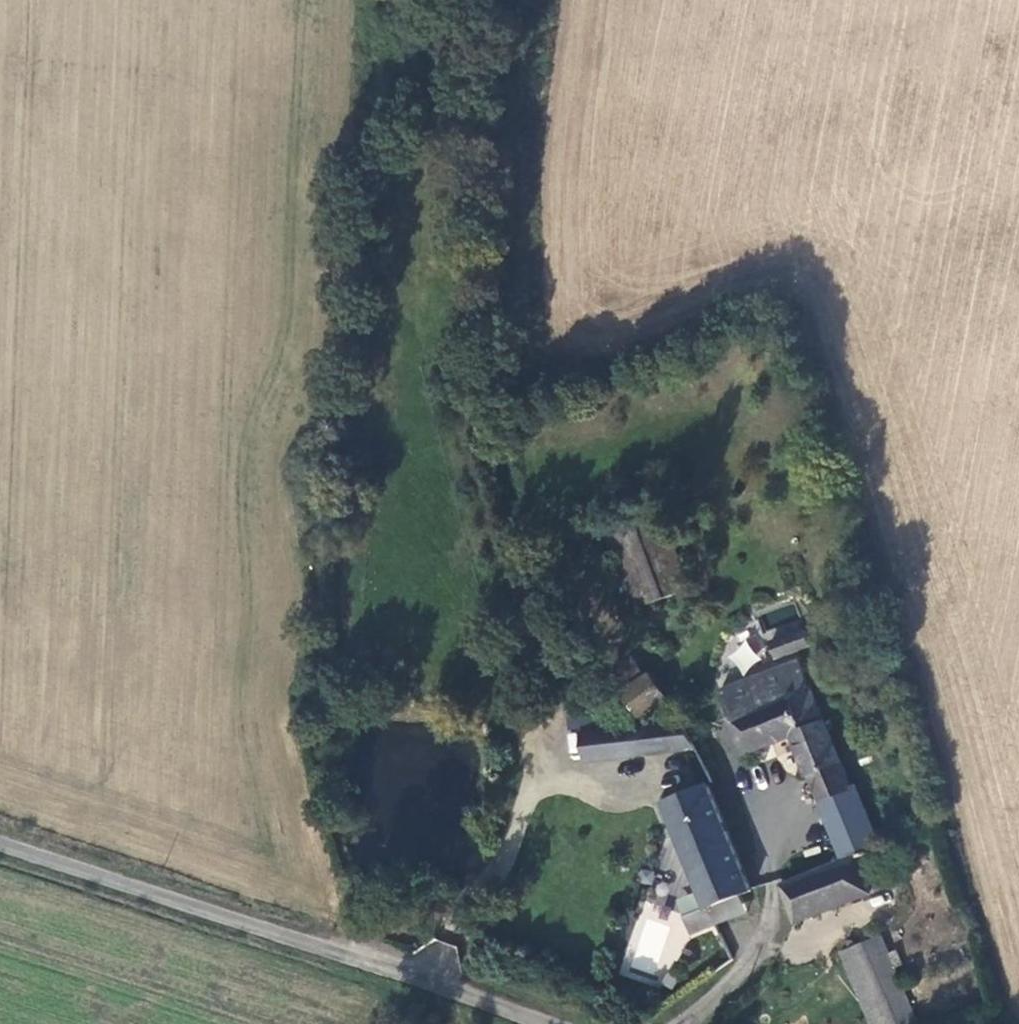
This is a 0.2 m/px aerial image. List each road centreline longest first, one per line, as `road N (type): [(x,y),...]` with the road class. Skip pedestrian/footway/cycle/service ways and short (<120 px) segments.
road 1 (unclassified): [(553,1023),(455,984),(0,840)]

